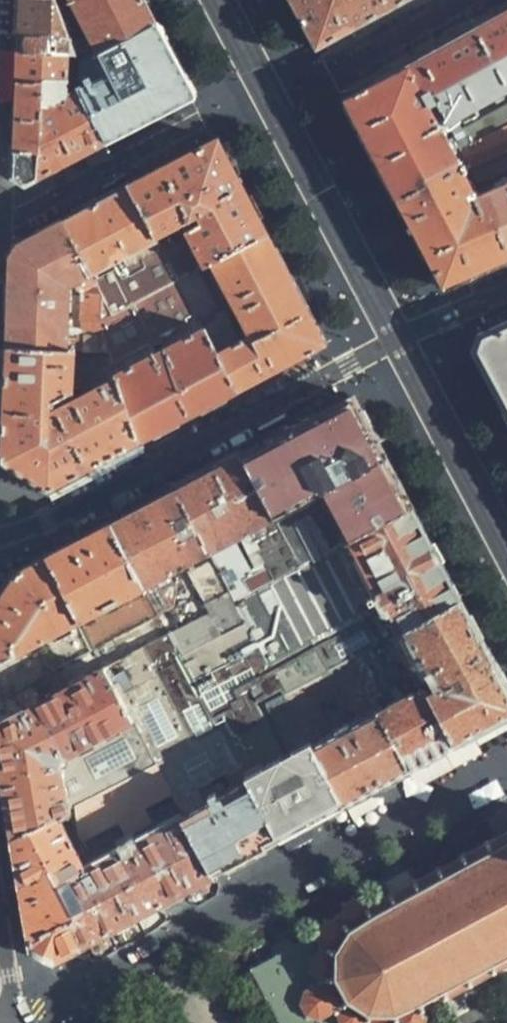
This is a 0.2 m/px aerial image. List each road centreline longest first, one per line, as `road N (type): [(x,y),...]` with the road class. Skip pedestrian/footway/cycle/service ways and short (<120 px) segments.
road 1 (residential): [(0,535),(44,521),(350,362),(506,293)]
road 2 (residential): [(310,82),(466,0)]

